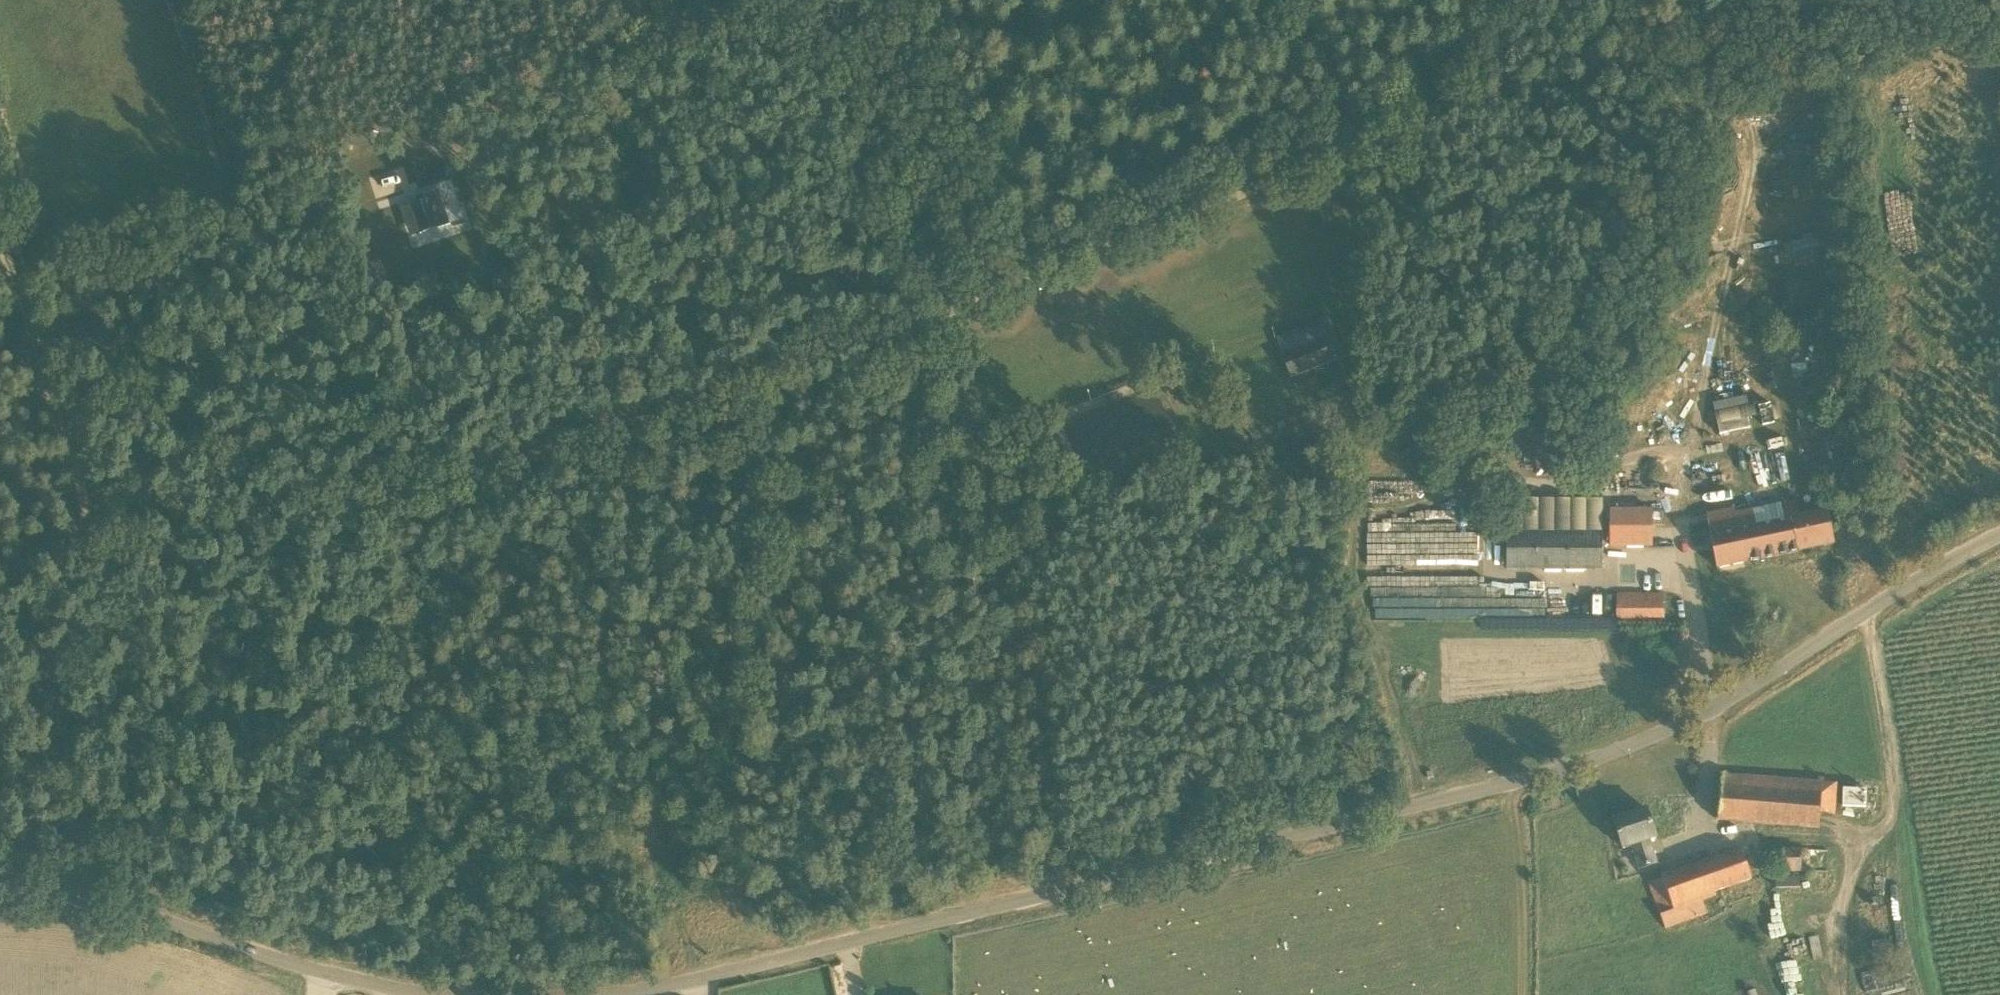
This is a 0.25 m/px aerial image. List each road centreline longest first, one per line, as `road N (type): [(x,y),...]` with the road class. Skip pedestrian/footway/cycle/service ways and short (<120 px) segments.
road 1 (unclassified): [(0,829),(211,932),(407,984),(483,992),(642,991),(1470,800),(1576,768),(1693,714),(1999,533)]
road 2 (track): [(0,558),(59,533),(85,546),(419,472),(1256,187),(1370,141),(1523,0)]
road 3 (track): [(0,255),(73,476),(59,533)]
road 4 (track): [(1311,0),(1364,143)]

